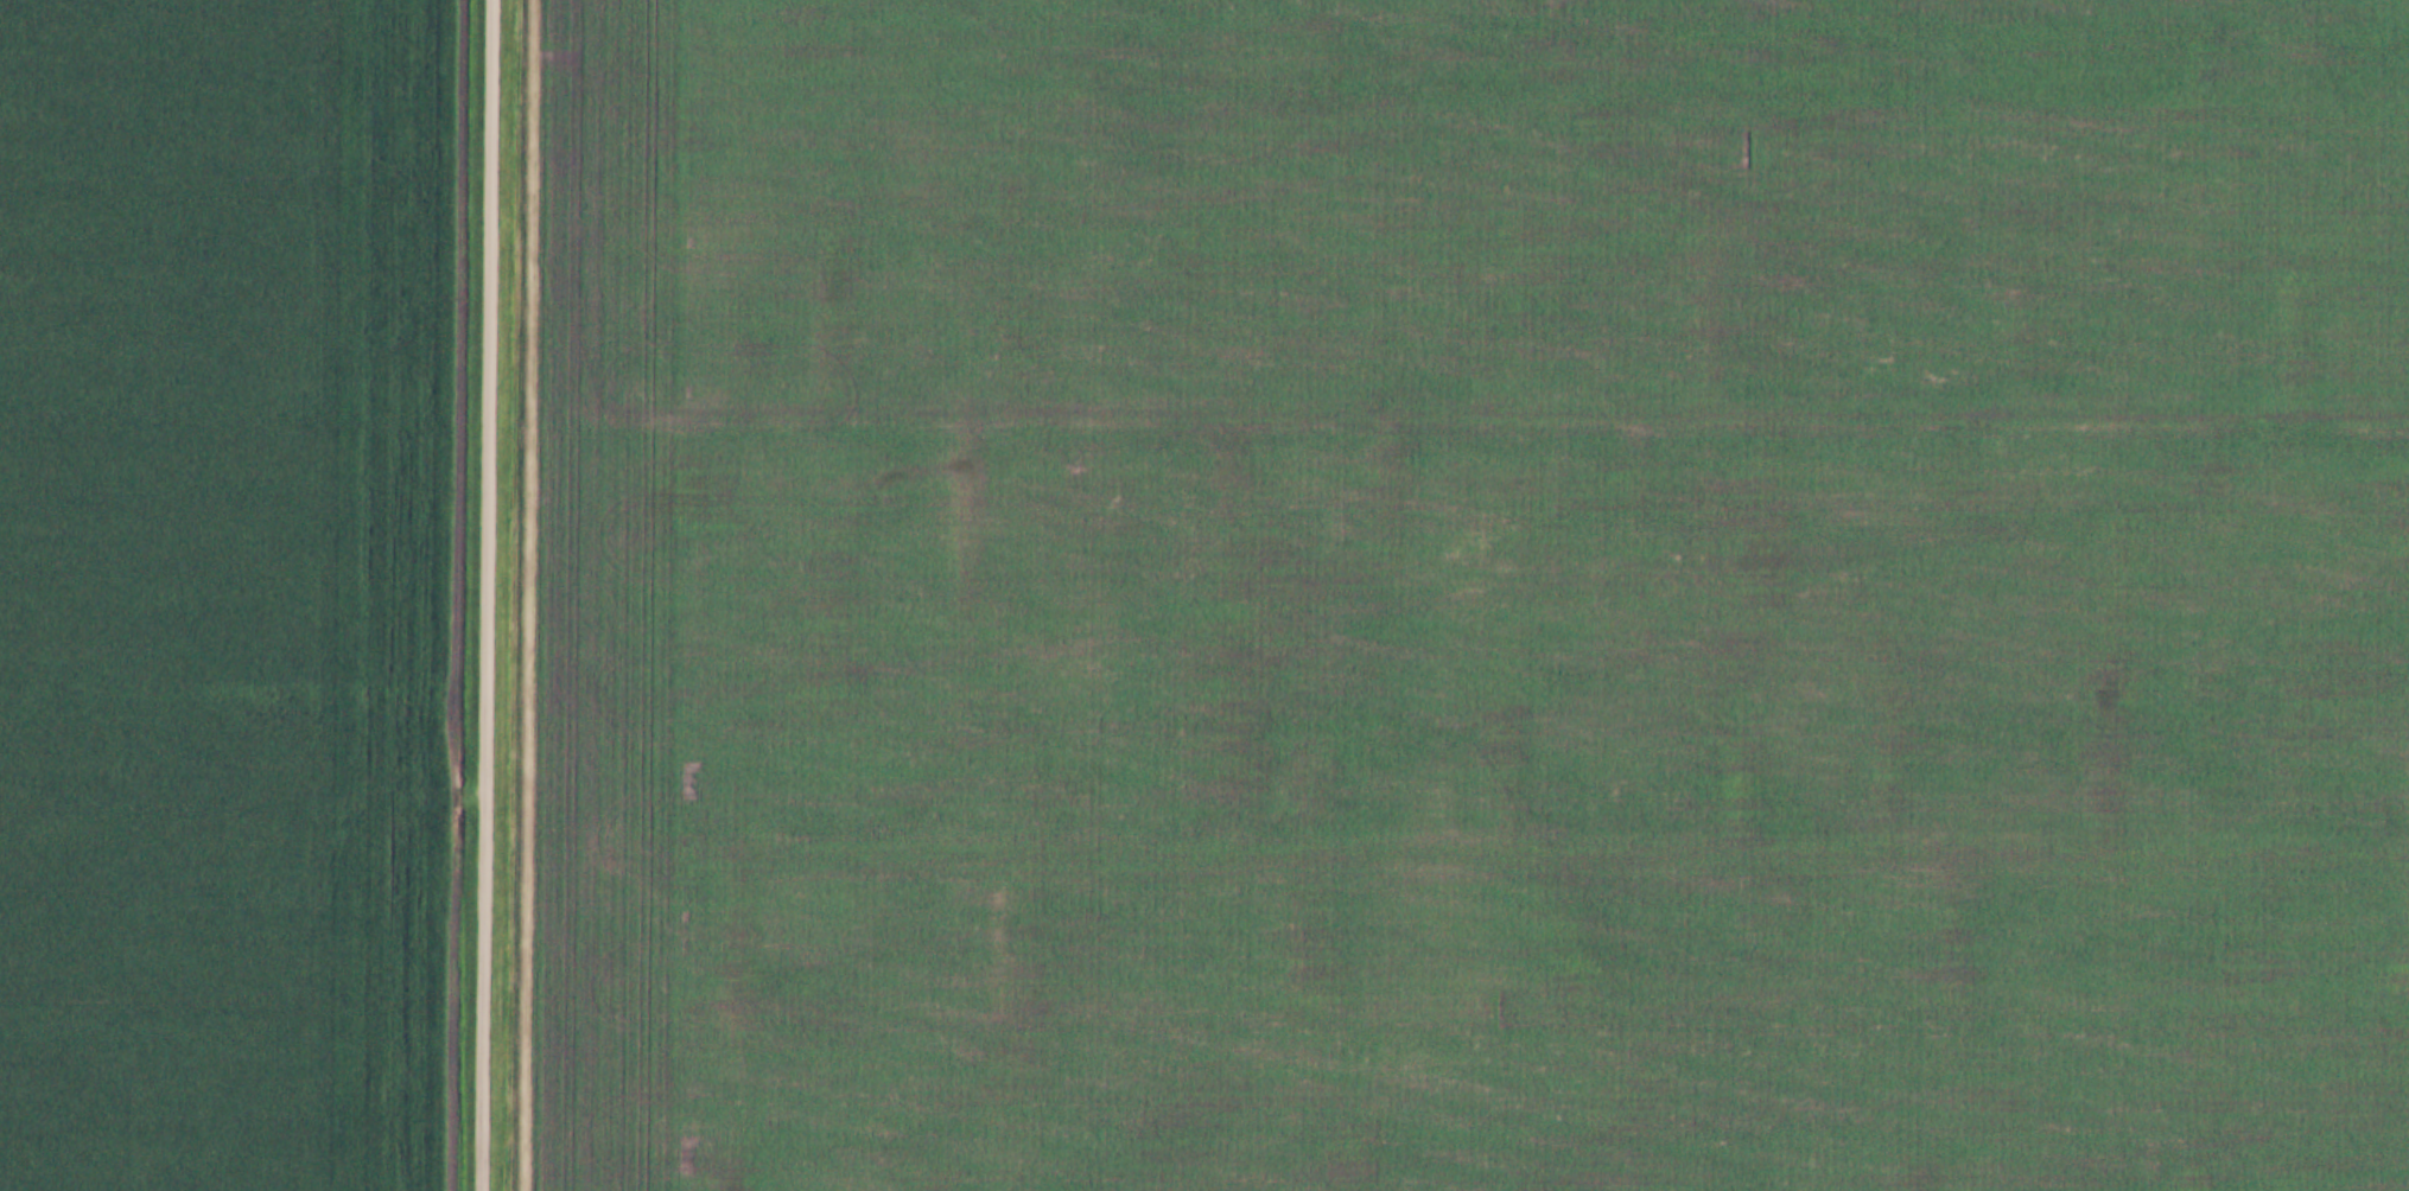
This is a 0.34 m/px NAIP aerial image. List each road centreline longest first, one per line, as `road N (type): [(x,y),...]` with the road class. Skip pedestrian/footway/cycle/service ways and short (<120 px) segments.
road 1 (track): [(479,1190),(490,0)]

